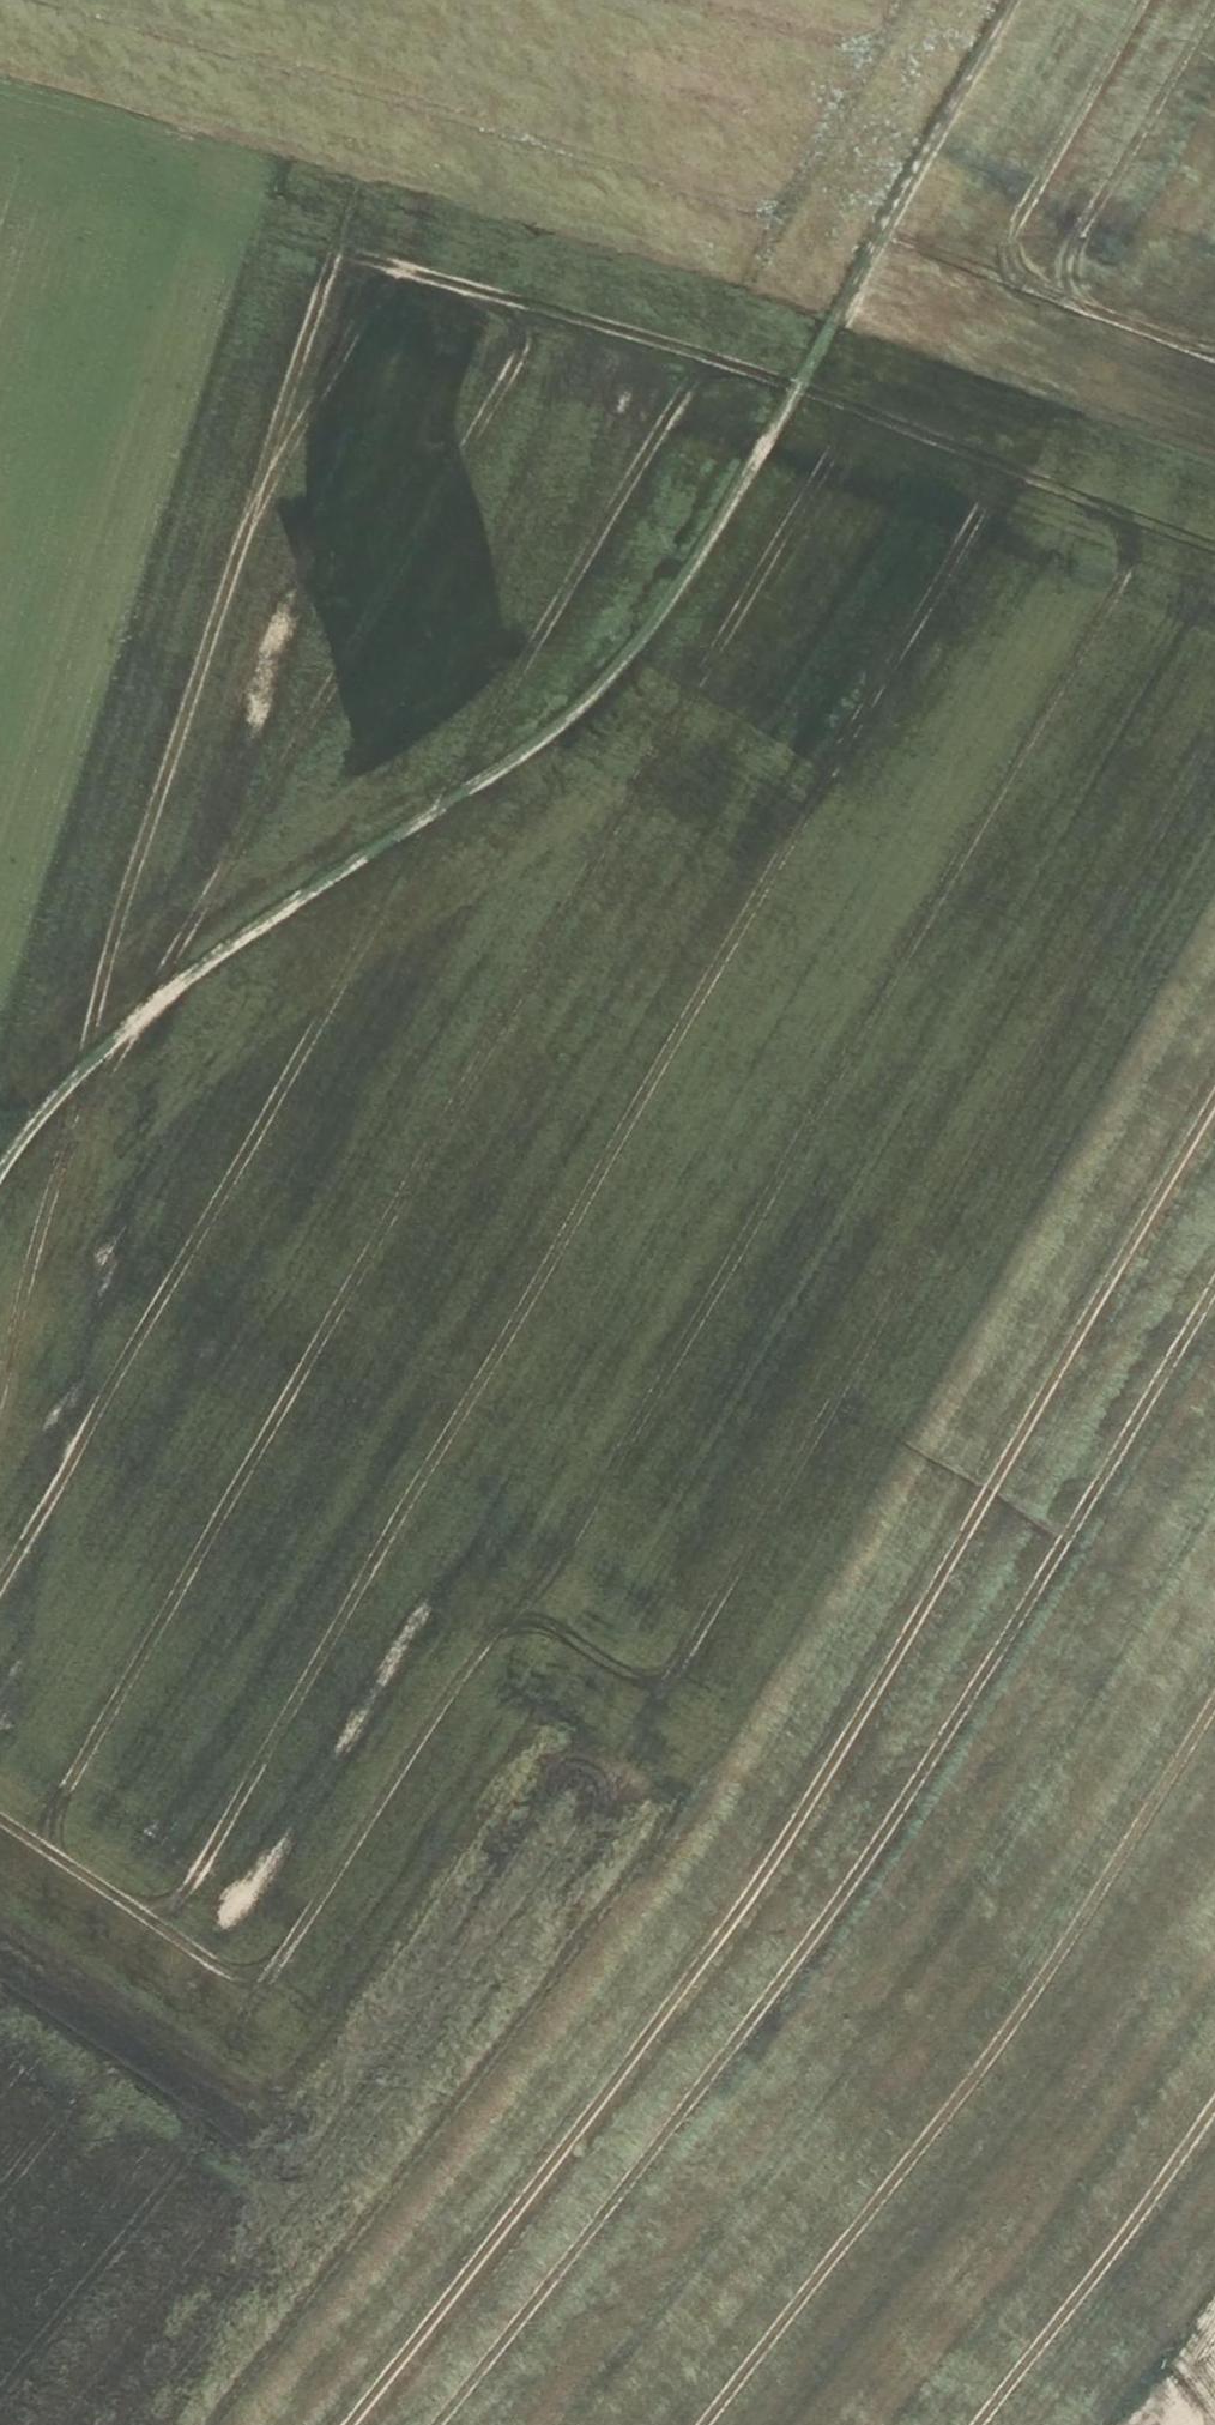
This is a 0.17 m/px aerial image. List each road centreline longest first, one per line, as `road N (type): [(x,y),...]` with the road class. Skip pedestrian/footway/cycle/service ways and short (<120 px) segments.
road 1 (track): [(0,1181),(153,963),(615,686),(990,0)]

